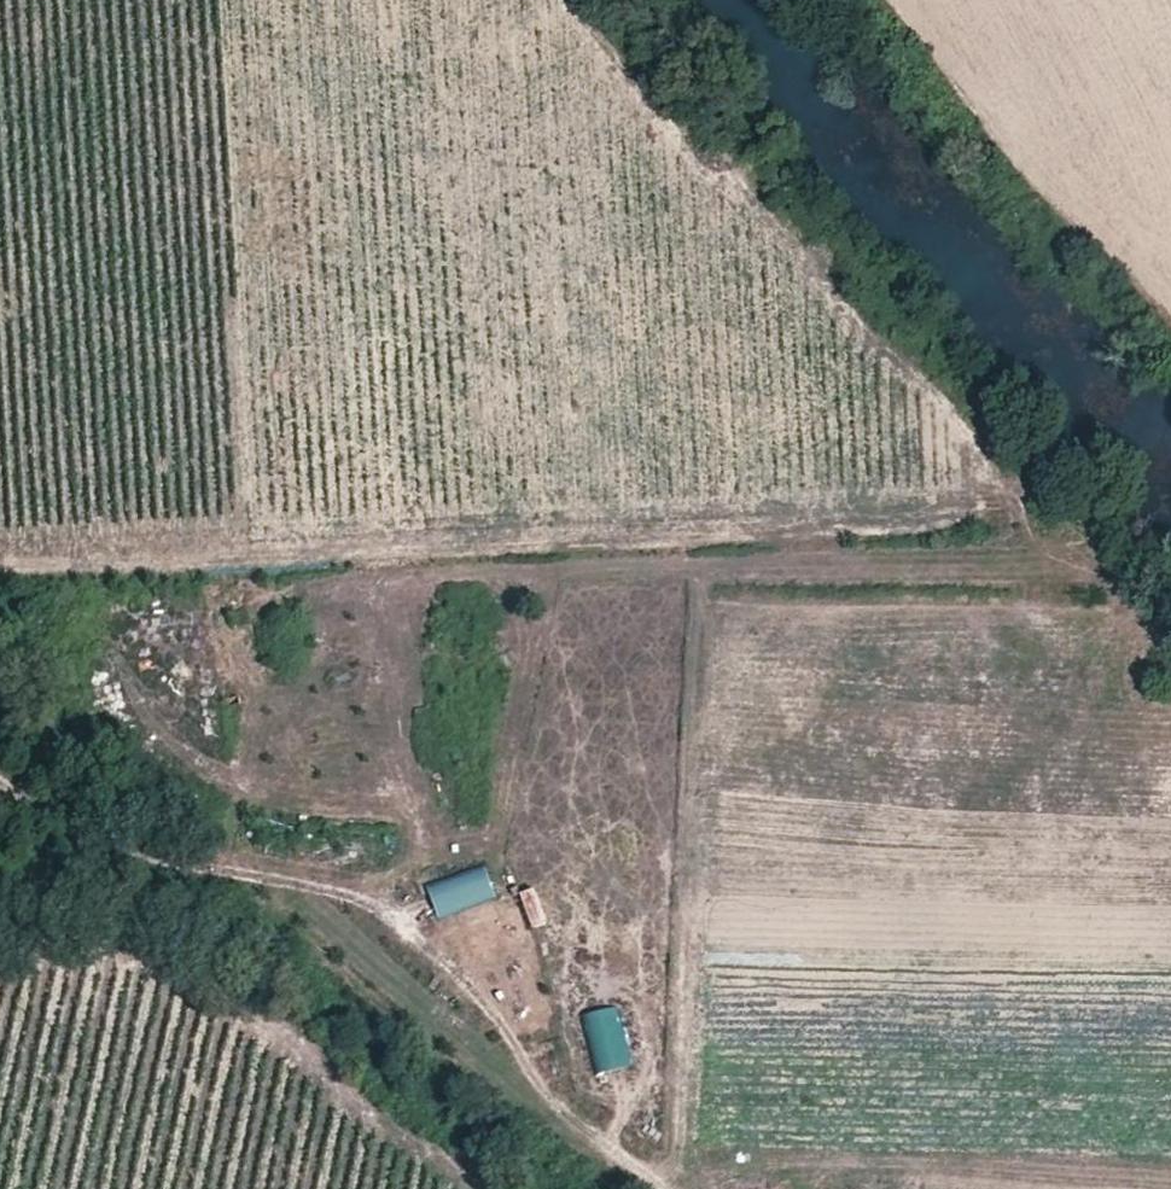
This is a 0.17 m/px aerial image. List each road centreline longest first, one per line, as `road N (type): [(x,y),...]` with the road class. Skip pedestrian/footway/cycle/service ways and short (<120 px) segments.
road 1 (track): [(0,786),(73,825),(373,909),(499,955)]

